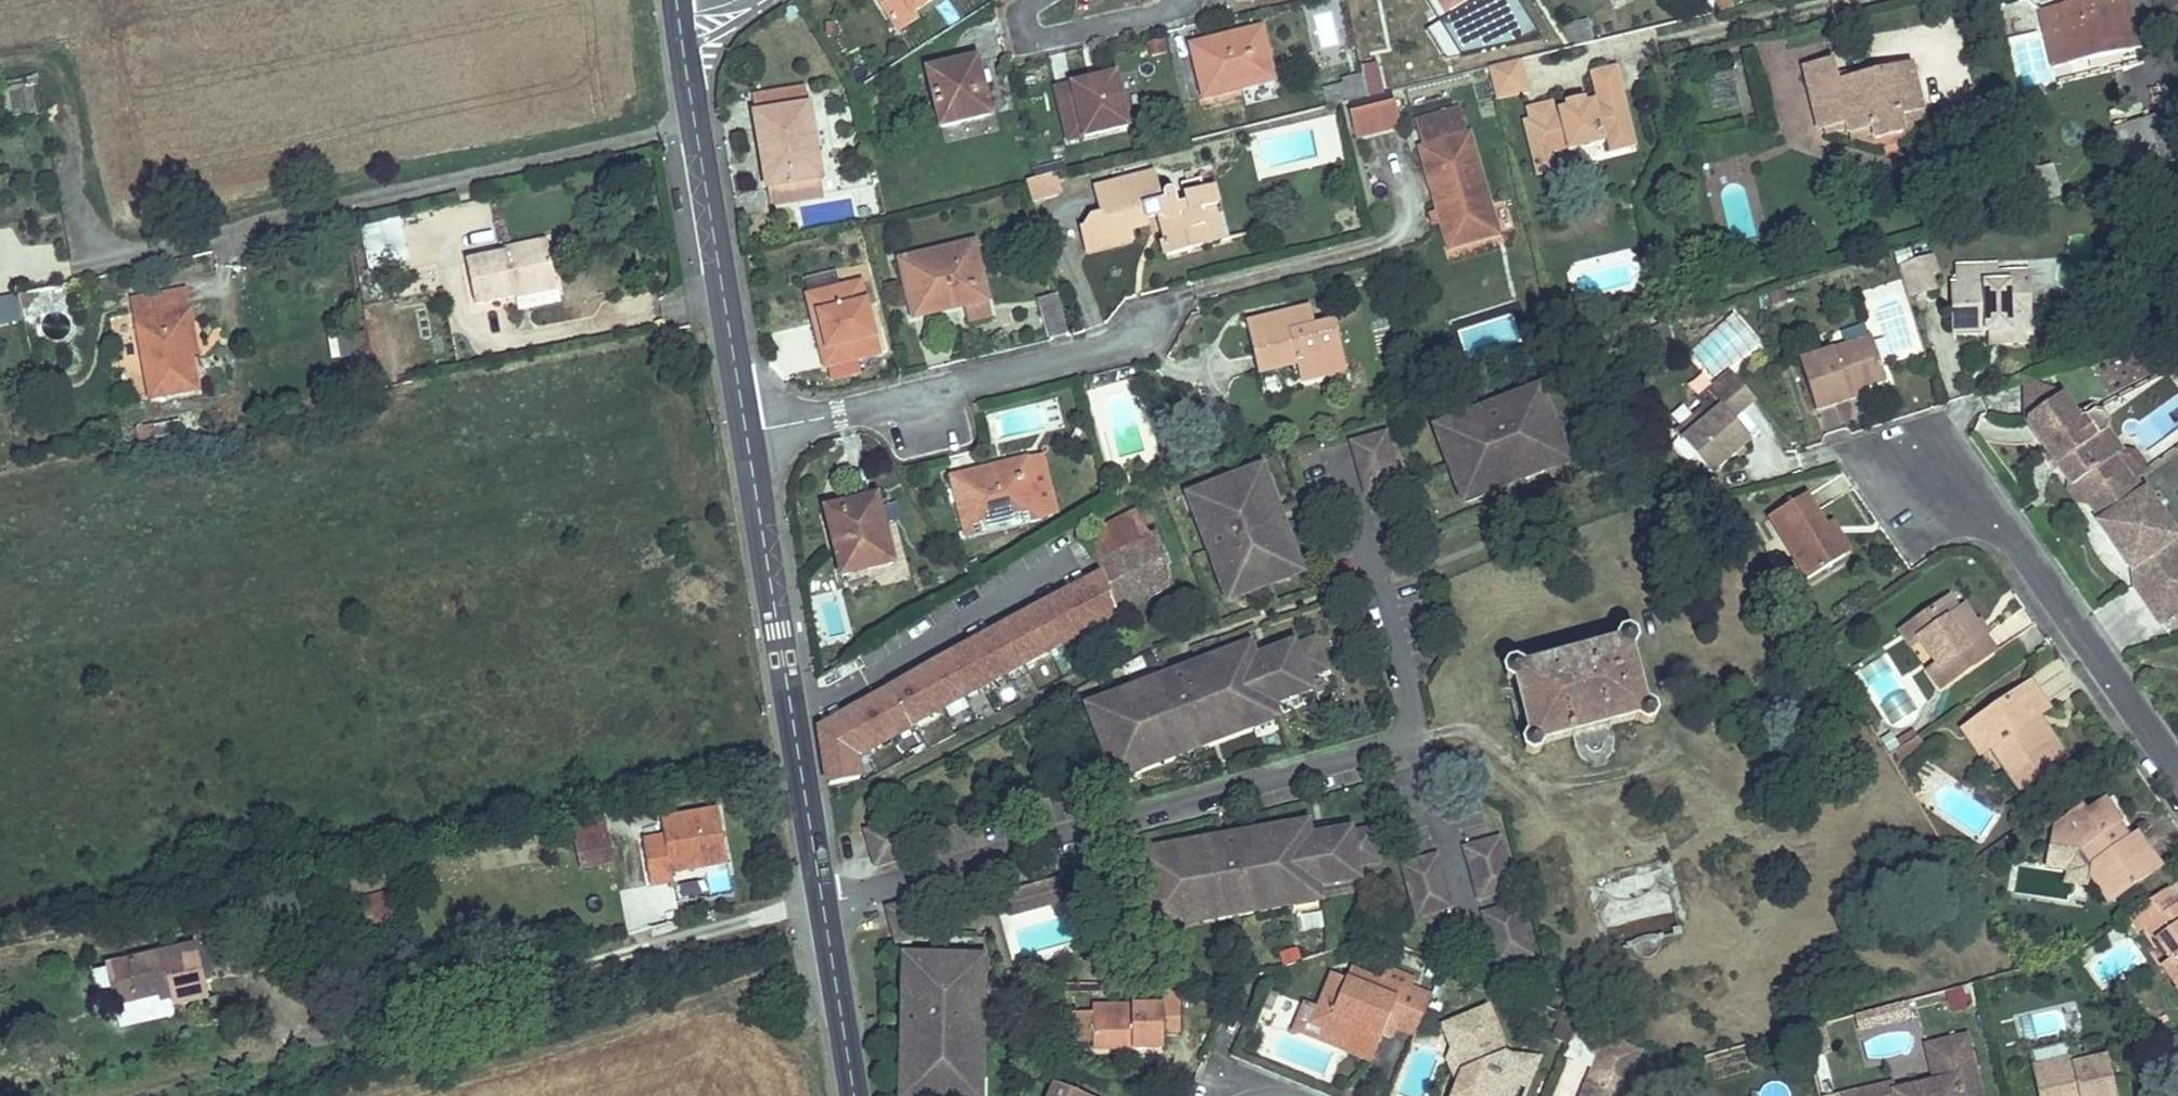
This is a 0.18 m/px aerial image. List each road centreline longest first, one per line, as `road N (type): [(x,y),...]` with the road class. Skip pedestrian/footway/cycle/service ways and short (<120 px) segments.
road 1 (secondary): [(672,5),(747,433)]
road 2 (residential): [(1146,314),(1111,348),(747,433)]
road 3 (residential): [(2177,772),(2005,530),(1926,480)]
road 4 (secondary): [(792,714),(854,1095)]
road 5 (residential): [(1146,314),(1407,236),(1387,157)]
road 6 (residential): [(792,714),(1065,563)]
road 7 (residential): [(1552,69),(1845,0)]
road 8 (secondary): [(747,433),(792,714)]
road 9 (residential): [(1178,0),(1170,9),(1042,42),(1019,9)]

